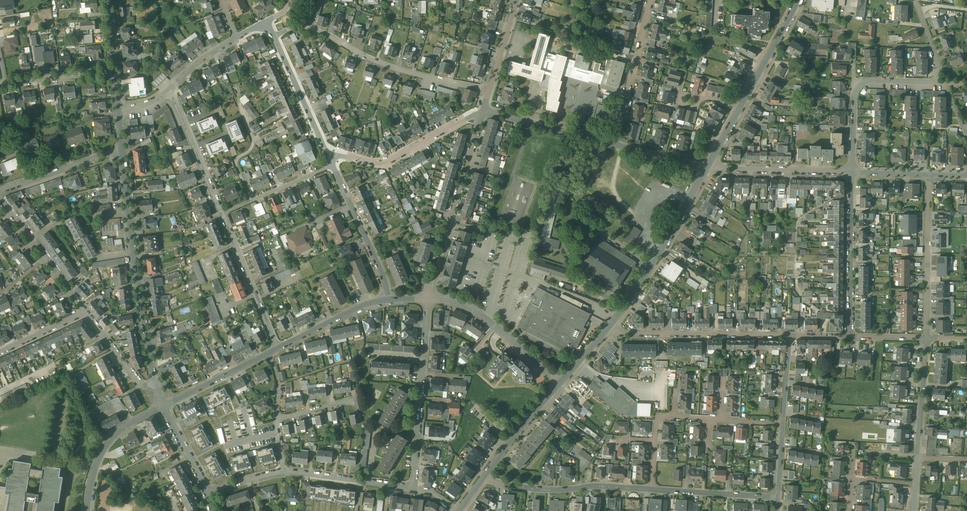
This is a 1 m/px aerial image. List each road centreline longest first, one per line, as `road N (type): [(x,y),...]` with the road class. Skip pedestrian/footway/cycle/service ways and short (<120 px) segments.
road 1 (residential): [(285,469),(413,487),(428,298)]
road 2 (residential): [(122,150),(160,397)]
road 3 (residential): [(490,90),(407,72),(325,33),(275,36)]
road 4 (residential): [(428,298),(486,107)]
road 5 (residential): [(605,332),(707,169)]
road 6 (residential): [(605,332),(790,335)]
road 7 (residential): [(329,153),(388,162),(486,107)]
road 8 (residential): [(851,171),(862,83),(945,83)]
road 9 (residential): [(651,488),(552,488),(484,476)]
road 10 (residential): [(849,336),(851,171)]
road 11 (residential): [(929,175),(927,338)]
road 12 (residential): [(428,298),(485,316),(561,381)]
road 13 (residential): [(615,143),(651,0)]
road 14 (residential): [(222,213),(278,347)]
road 15 (residential): [(390,298),(334,165)]
road 16 (residential): [(851,171),(707,169)]
road 17 (residential): [(87,510),(106,446),(123,426),(164,406)]
road 18 (residential): [(486,107),(615,143)]
road 19 (residential): [(170,91),(222,213)]
road 20 (residential): [(329,153),(275,36)]
road 21 (residential): [(0,191),(122,150)]
road 22 (residential): [(779,496),(651,488)]
road 23 (residential): [(484,476),(561,381)]
road 24 (residential): [(278,347),(390,298)]
road 25 (residential): [(222,213),(334,165)]
road 26 (residential): [(740,107),(798,0)]
road 27 (residential): [(927,338),(917,458)]
road 28 (residential): [(164,406),(271,351)]

